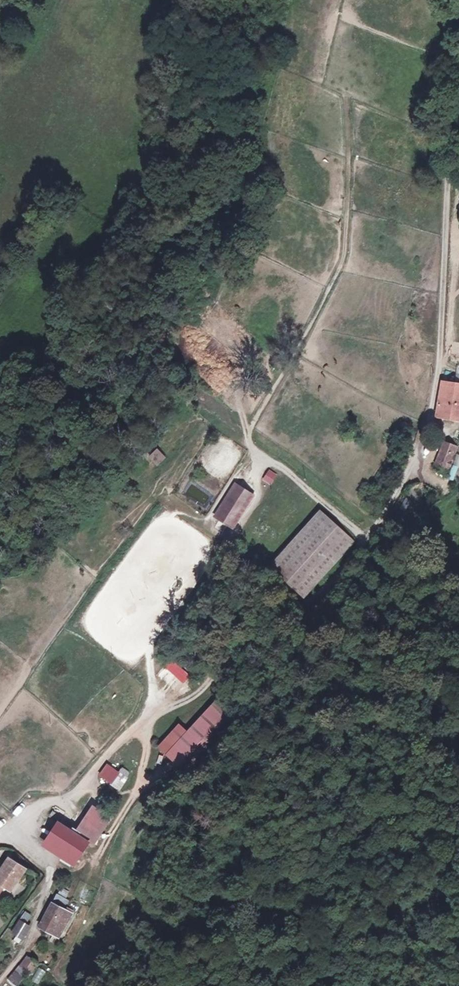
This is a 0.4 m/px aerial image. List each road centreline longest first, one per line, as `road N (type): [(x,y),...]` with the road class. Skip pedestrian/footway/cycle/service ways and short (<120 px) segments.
road 1 (track): [(458,106),(429,423),(381,529),(306,635)]
road 2 (track): [(381,529),(308,443),(166,323)]
road 3 (track): [(306,635),(254,676),(205,685),(92,773),(78,797)]

